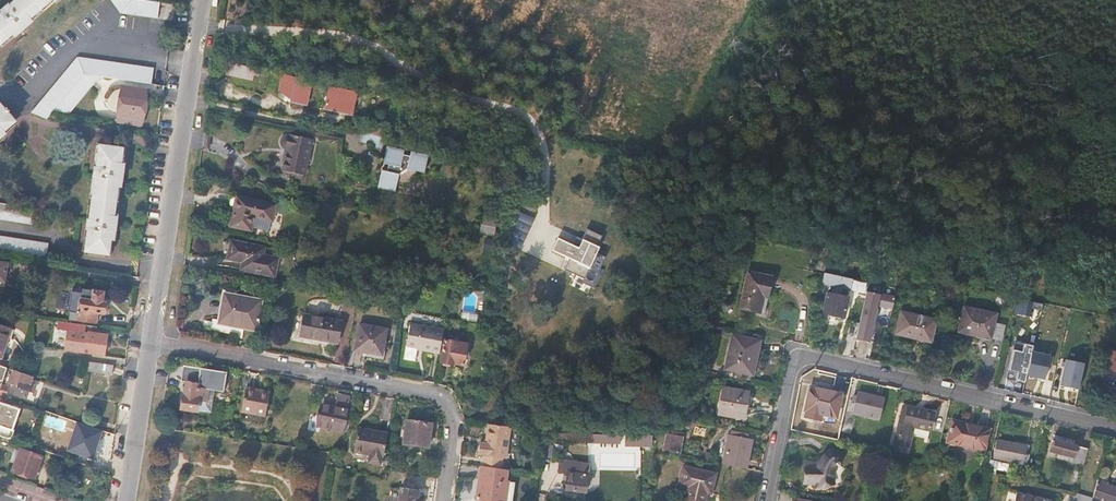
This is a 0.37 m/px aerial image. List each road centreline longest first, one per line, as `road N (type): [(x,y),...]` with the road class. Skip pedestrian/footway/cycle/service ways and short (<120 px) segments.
road 1 (residential): [(1115,427),(801,358),(791,370),(766,500)]
road 2 (residential): [(151,343),(440,395),(455,422),(443,500)]
road 3 (residential): [(202,0),(151,343)]
road 4 (residential): [(151,343),(127,500)]

